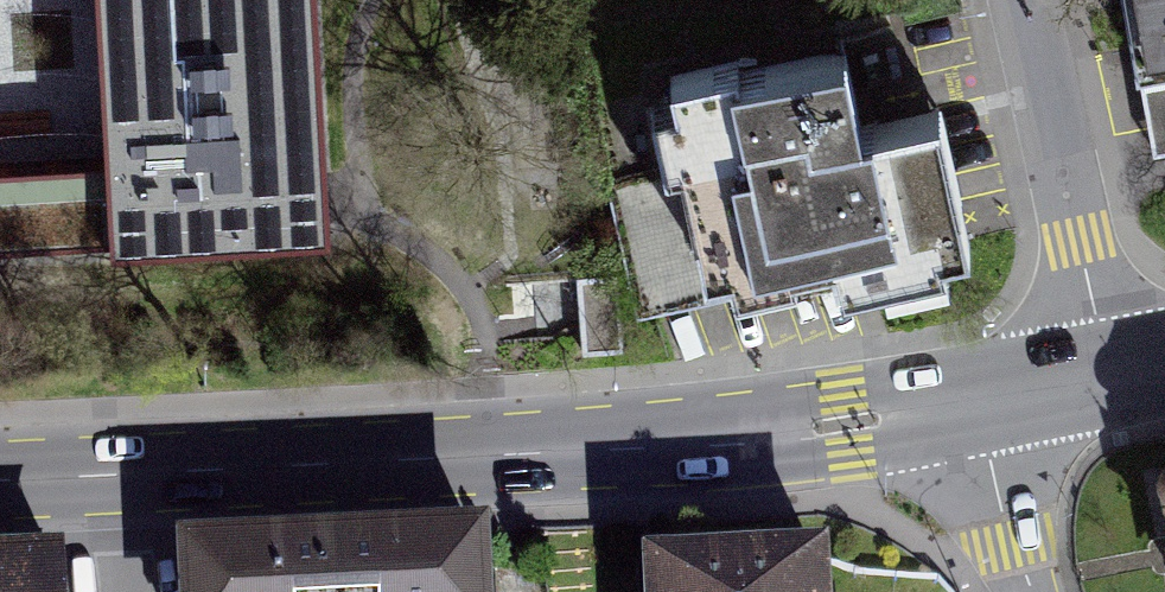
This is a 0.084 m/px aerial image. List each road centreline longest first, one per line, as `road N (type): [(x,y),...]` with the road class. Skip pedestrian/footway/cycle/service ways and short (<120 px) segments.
road 1 (primary): [(980,408),(843,425),(113,476)]
road 2 (residential): [(1028,0),(1107,381)]
road 3 (residential): [(1028,591),(1007,545),(980,408)]
road 4 (primary): [(1107,381),(980,408)]

